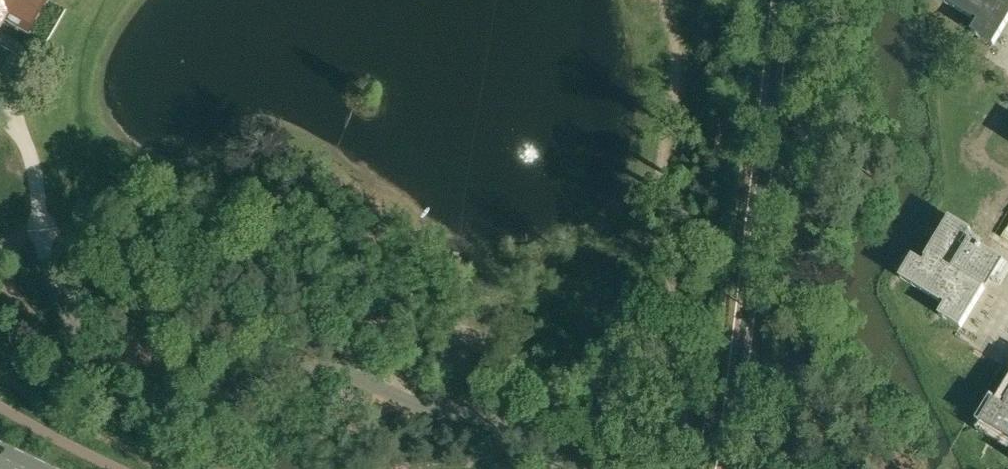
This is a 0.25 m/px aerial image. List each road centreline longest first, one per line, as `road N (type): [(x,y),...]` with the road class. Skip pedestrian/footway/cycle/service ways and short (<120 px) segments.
road 1 (tertiary): [(723,468),(779,0)]
road 2 (track): [(59,9),(0,114)]

